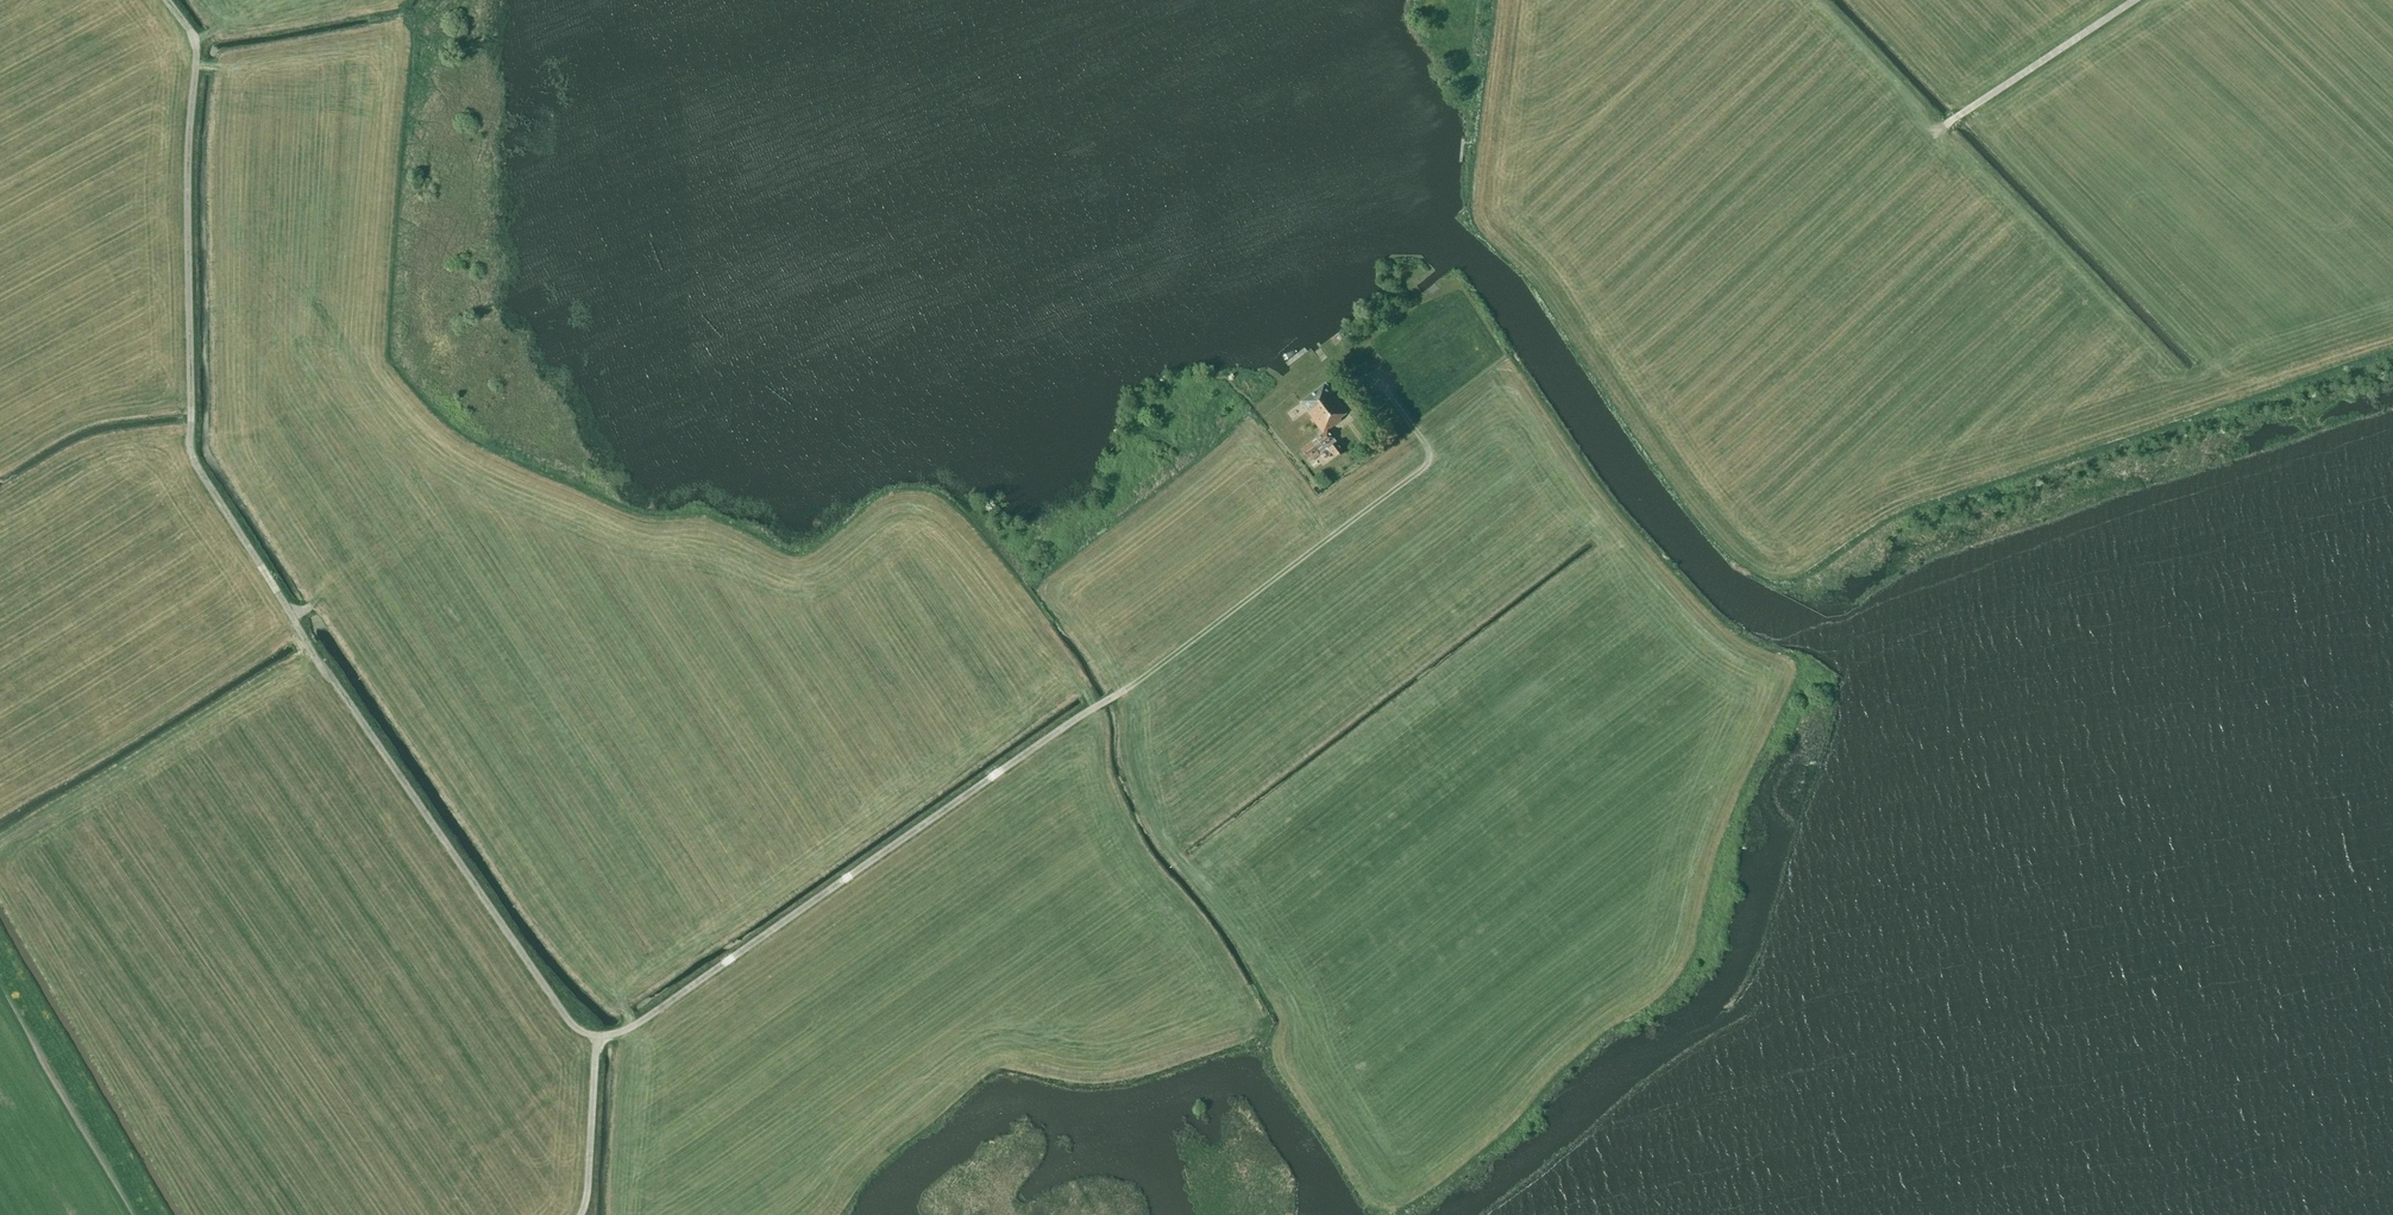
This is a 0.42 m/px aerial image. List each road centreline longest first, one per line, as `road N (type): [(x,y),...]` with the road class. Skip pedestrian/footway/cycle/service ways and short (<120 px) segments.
road 1 (unclassified): [(1398,416),(1431,466),(746,949),(627,1030),(598,1038),(581,1214)]
road 2 (track): [(2136,0),(1956,118)]

